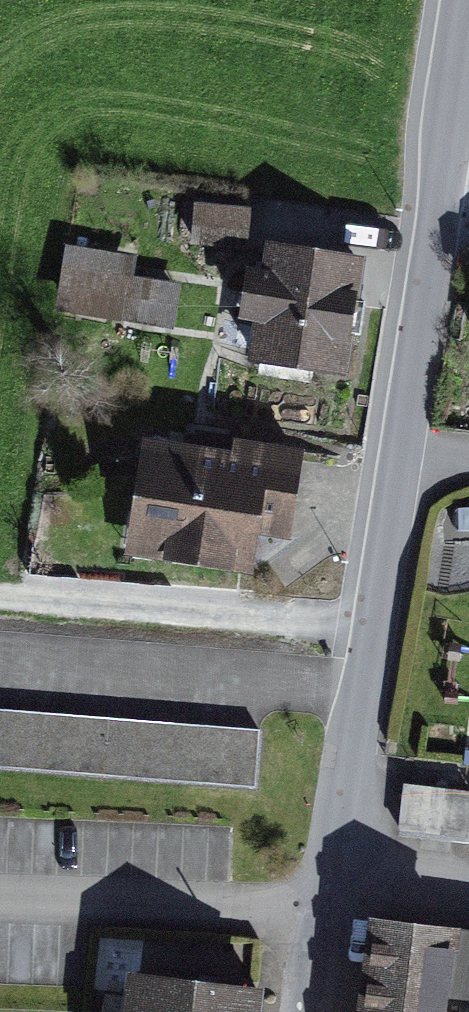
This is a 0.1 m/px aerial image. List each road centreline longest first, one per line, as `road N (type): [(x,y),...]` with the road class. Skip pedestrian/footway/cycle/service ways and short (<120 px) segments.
road 1 (residential): [(320,1011),(468,39)]

